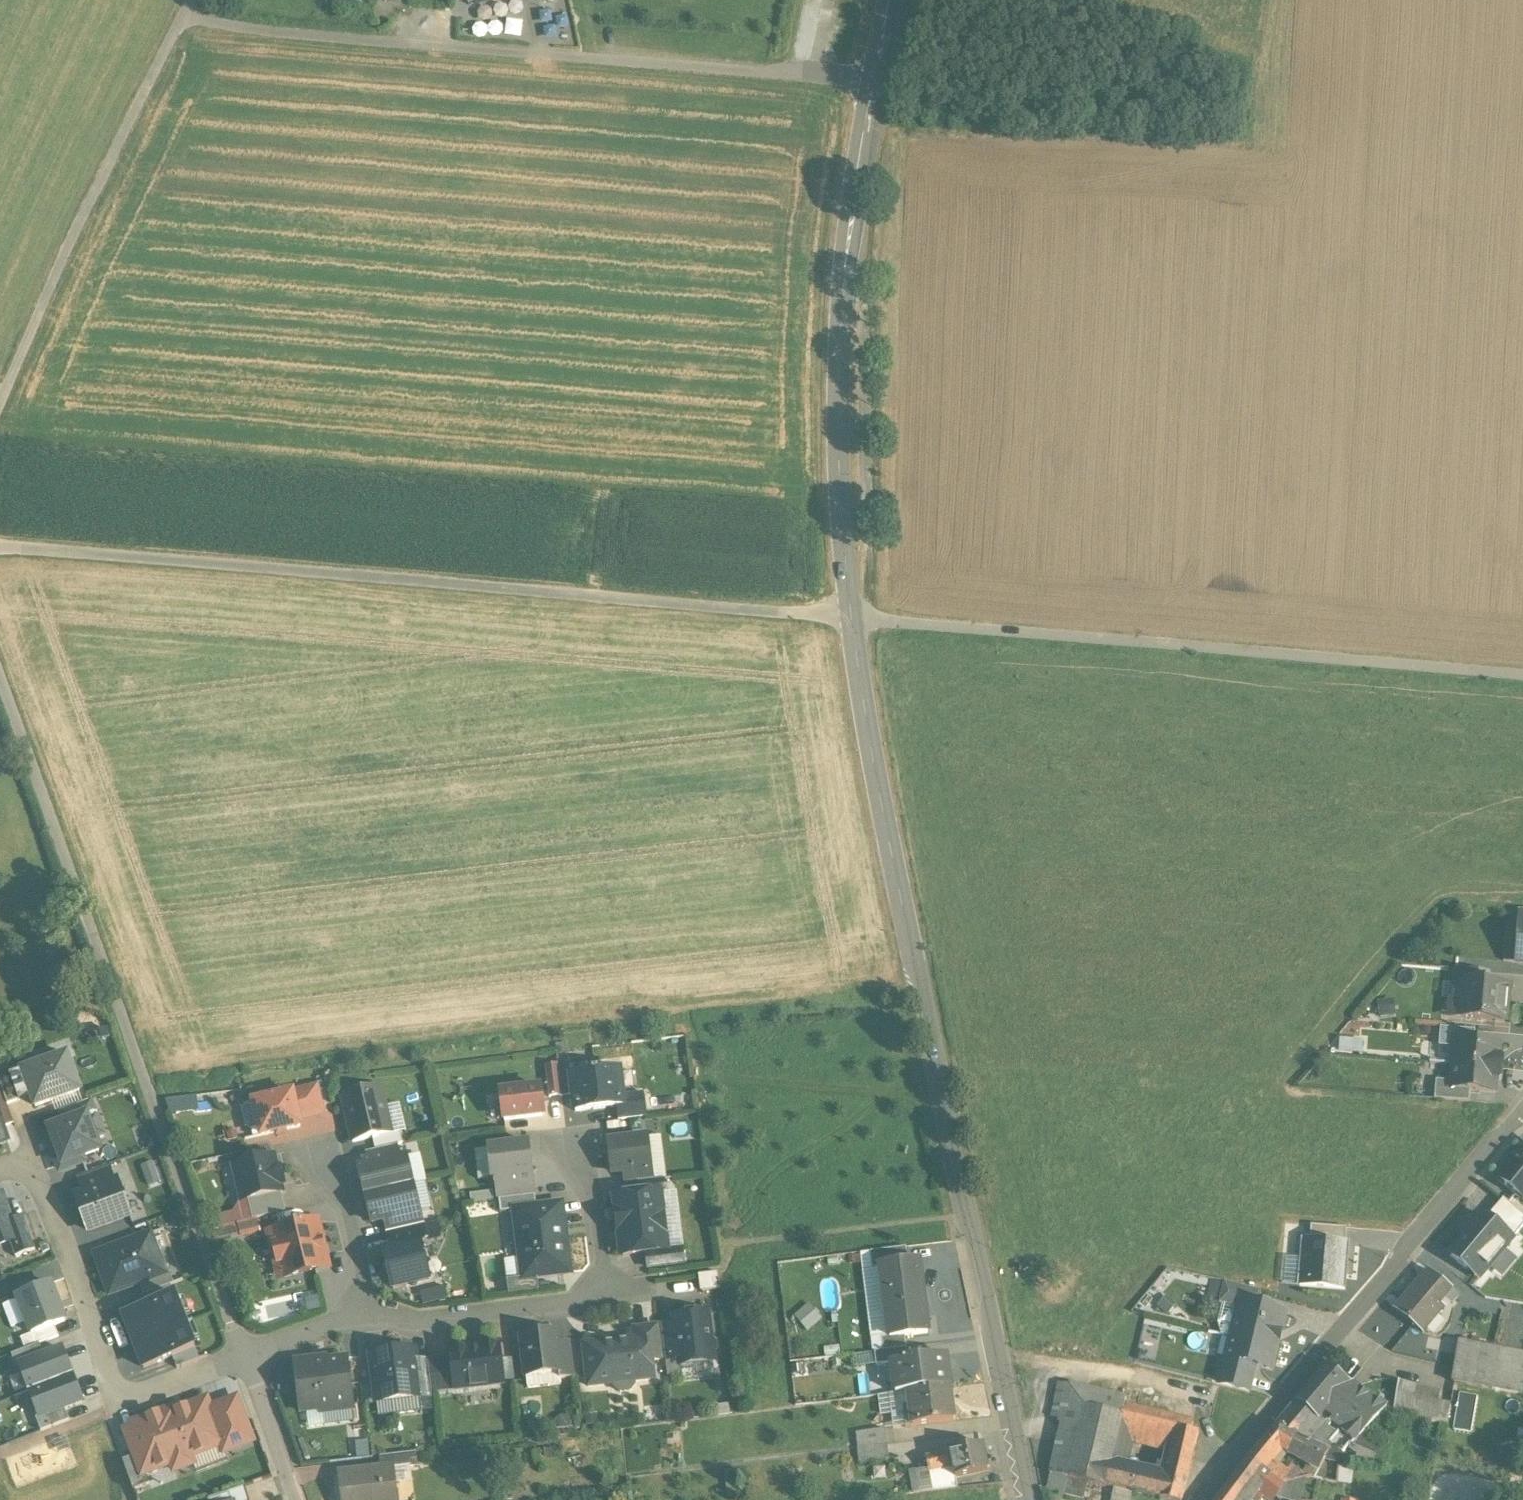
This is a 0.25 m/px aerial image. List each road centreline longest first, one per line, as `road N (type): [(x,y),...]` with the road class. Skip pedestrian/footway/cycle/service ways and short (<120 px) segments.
road 1 (tertiary): [(1027,1499),(876,771),(848,599),(841,313),(861,150),(891,0)]
road 2 (track): [(0,549),(849,617)]
road 3 (track): [(1522,680),(849,617)]
road 4 (track): [(221,1298),(0,671)]
road 5 (residential): [(1522,1111),(1207,1499)]
road 6 (track): [(0,407),(181,23)]
road 7 (residential): [(33,1160),(118,1406),(242,1357)]
road 8 (residential): [(367,1312),(416,1320),(462,1315),(607,1289)]
road 9 (track): [(399,47),(181,23)]
road 10 (residential): [(367,1312),(327,1160)]
road 11 (residential): [(289,1499),(242,1357)]
road 12 (residential): [(607,1289),(582,1153)]
road 13 (residential): [(242,1357),(367,1312)]

